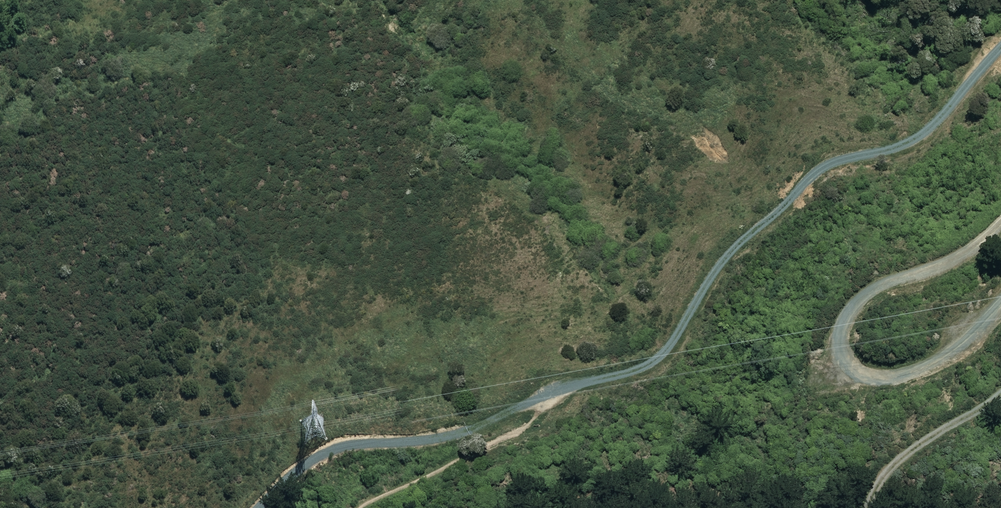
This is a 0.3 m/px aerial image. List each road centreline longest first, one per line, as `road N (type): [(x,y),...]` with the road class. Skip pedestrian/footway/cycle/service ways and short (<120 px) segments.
road 1 (track): [(1000,51),(917,140),(817,171),(714,270),(656,359),(567,385)]
road 2 (track): [(258,507),(323,452),(459,432),(567,385)]
road 3 (track): [(567,385),(515,433),(360,507)]
road 4 (track): [(1000,393),(888,469),(868,507)]

